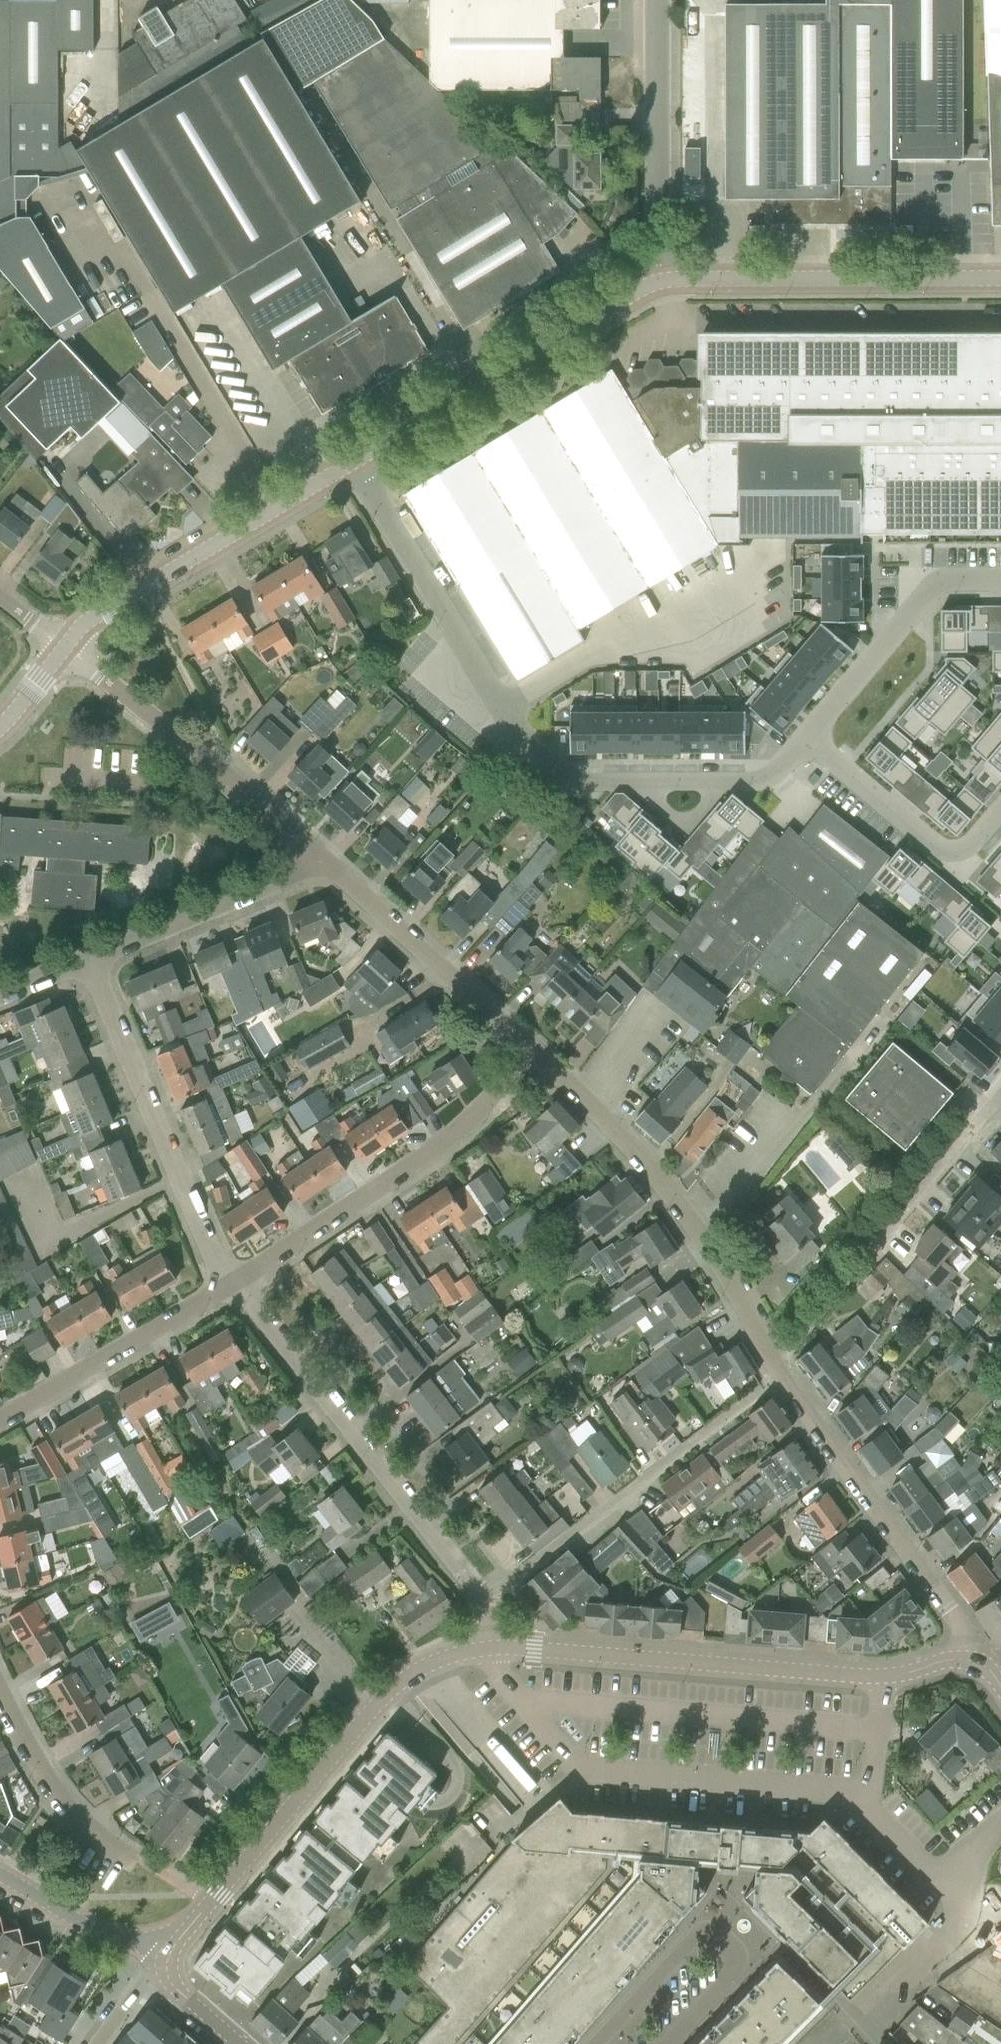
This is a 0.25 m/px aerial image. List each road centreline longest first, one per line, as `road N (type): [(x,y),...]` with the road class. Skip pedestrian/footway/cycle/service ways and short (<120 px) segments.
road 1 (tertiary): [(967,1661),(887,1679),(479,1650)]
road 2 (residential): [(635,779),(571,776),(522,733),(358,458)]
road 3 (tertiary): [(169,1954),(397,1684),(437,1661),(479,1650)]
road 4 (residential): [(480,1601),(242,1285)]
road 5 (residential): [(776,1369),(670,1201),(545,1066)]
road 6 (residential): [(480,1601),(765,1386),(776,1369)]
road 7 (residential): [(242,1285),(545,1066)]
road 8 (residential): [(242,1285),(180,1173),(85,960)]
road 9 (residential): [(967,1661),(962,1623),(776,1369)]
road 10 (tertiary): [(663,280),(358,458)]
road 11 (tertiary): [(358,458),(143,584),(67,651)]
road 12 (tertiary): [(1000,282),(663,280)]
road 13 (residential): [(322,860),(67,651)]
road 14 (residential): [(545,1066),(322,860)]
road 15 (residential): [(776,1369),(955,1150)]
road 16 (unclassified): [(663,280),(659,0)]
road 17 (residential): [(0,1421),(242,1285)]
road 18 (residential): [(1000,579),(946,579),(926,587),(813,741)]
road 19 (residential): [(85,960),(322,860)]
road 20 (residential): [(813,741),(955,859),(1000,805)]
road 21 (residential): [(134,1855),(102,1837),(64,1798),(0,1690)]
road 22 (tertiary): [(169,1954),(91,1930),(0,1878)]
road 23 (residential): [(635,779),(684,826),(722,777)]

